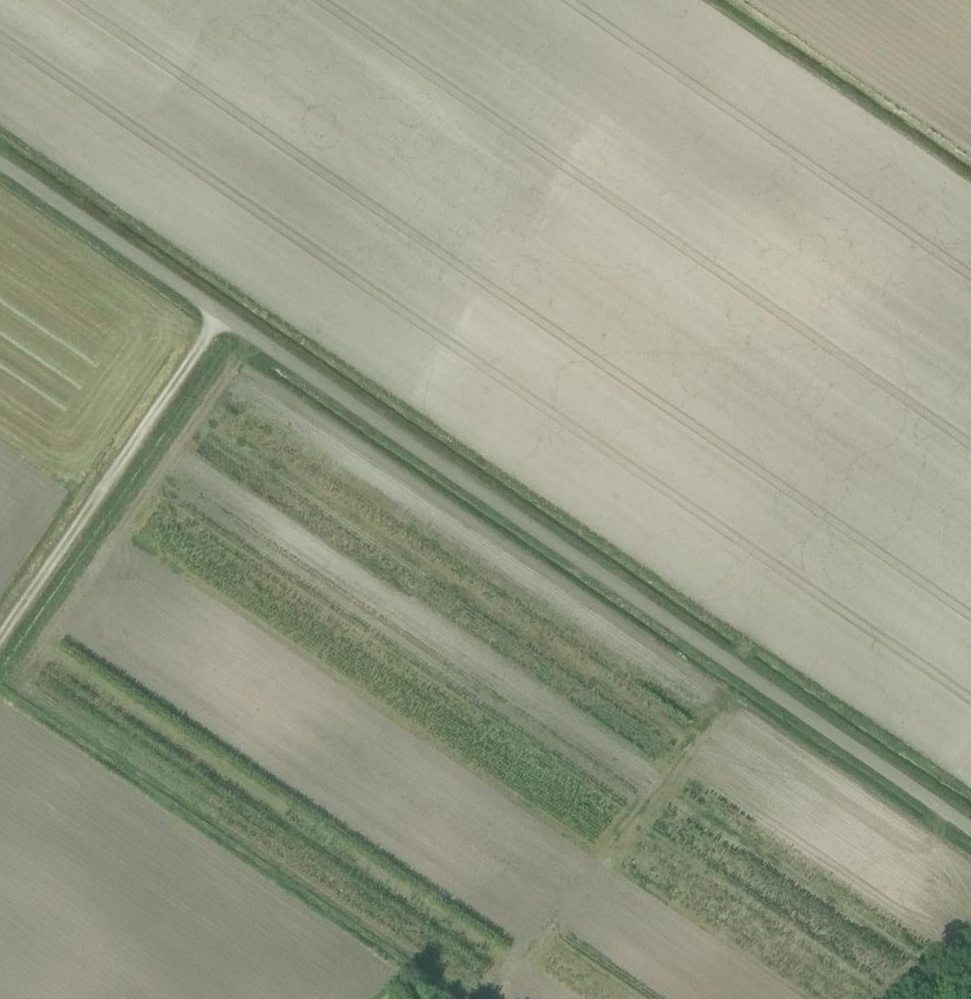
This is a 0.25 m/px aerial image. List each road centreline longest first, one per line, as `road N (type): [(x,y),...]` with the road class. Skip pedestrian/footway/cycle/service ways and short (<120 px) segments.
road 1 (unclassified): [(970,829),(0,164)]
road 2 (track): [(224,320),(0,649)]

